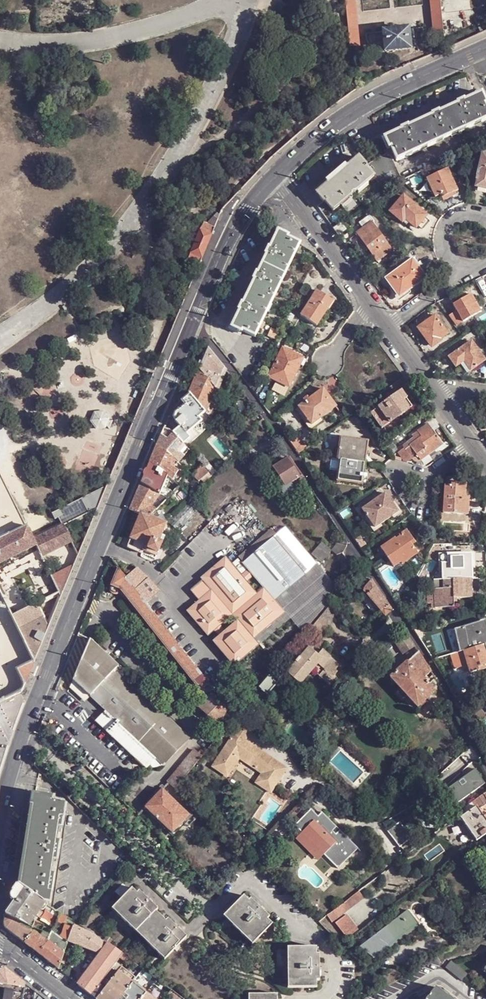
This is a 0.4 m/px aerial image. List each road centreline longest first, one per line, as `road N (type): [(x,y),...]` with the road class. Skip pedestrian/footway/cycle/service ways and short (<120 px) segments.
road 1 (tertiary): [(0,826),(19,745),(193,320)]
road 2 (residential): [(202,331),(397,608),(485,764)]
road 3 (residential): [(275,176),(485,463)]
road 4 (tertiary): [(275,176),(350,114),(485,49)]
road 5 (tertiary): [(193,320),(229,238),(275,176)]

